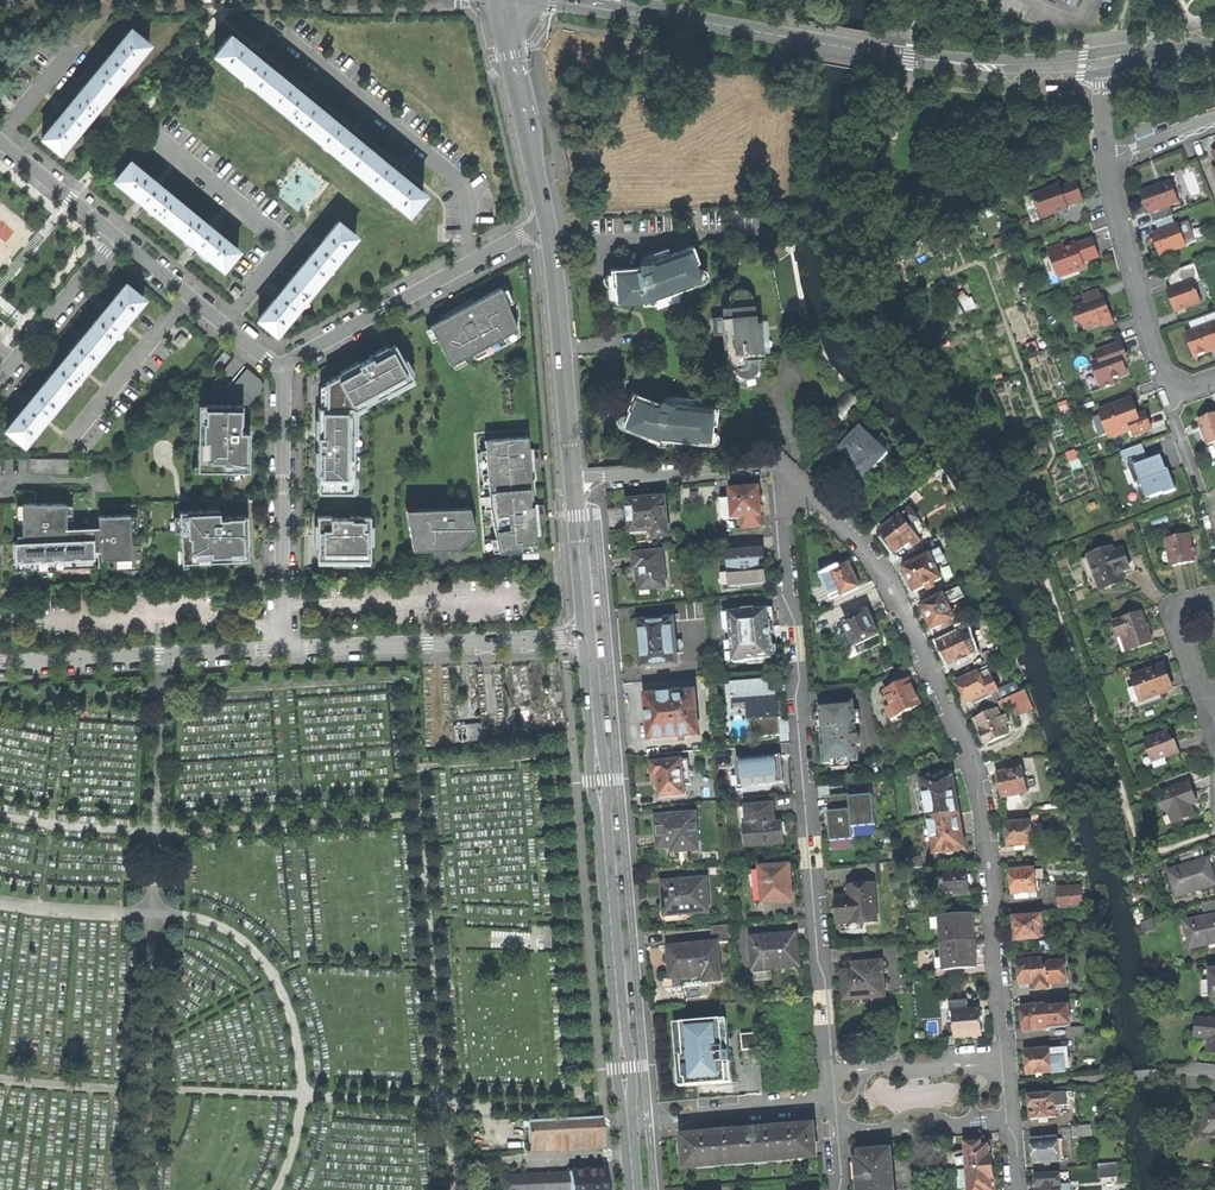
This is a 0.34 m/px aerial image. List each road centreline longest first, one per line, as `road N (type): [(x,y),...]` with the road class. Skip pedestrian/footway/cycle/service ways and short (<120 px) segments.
road 1 (residential): [(1005,1063),(985,809),(975,766),(882,572),(794,477)]
road 2 (residential): [(794,477),(784,502),(787,595),(799,623),(805,694),(795,746),(814,956),(829,983),(829,1073)]
road 3 (tertiary): [(1102,62),(922,60),(576,0)]
road 4 (tertiary): [(628,1119),(587,638)]
road 5 (residential): [(282,650),(587,638)]
road 6 (residential): [(549,227),(283,364)]
road 7 (residential): [(282,650),(283,364)]
road 8 (residential): [(0,665),(282,650)]
road 9 (residential): [(1107,160),(1170,386),(1214,383)]
road 10 (tertiary): [(572,478),(549,227)]
road 11 (tertiary): [(549,227),(502,0)]
road 12 (residential): [(794,477),(765,463),(572,478)]
road 13 (residential): [(283,364),(268,360),(117,237)]
road 14 (residential): [(628,1119),(830,1098)]
road 15 (residential): [(1008,1086),(1196,1074)]
road 16 (residential): [(0,380),(117,237)]
road 17 (residential): [(1005,1063),(829,1073)]
road 18 (residential): [(837,1133),(923,1132),(1011,1116)]
road 19 (tertiary): [(587,638),(572,478)]
road 20 (residential): [(117,237),(0,140)]
road 21 (residential): [(1214,603),(1186,607),(1177,619),(1211,697)]

